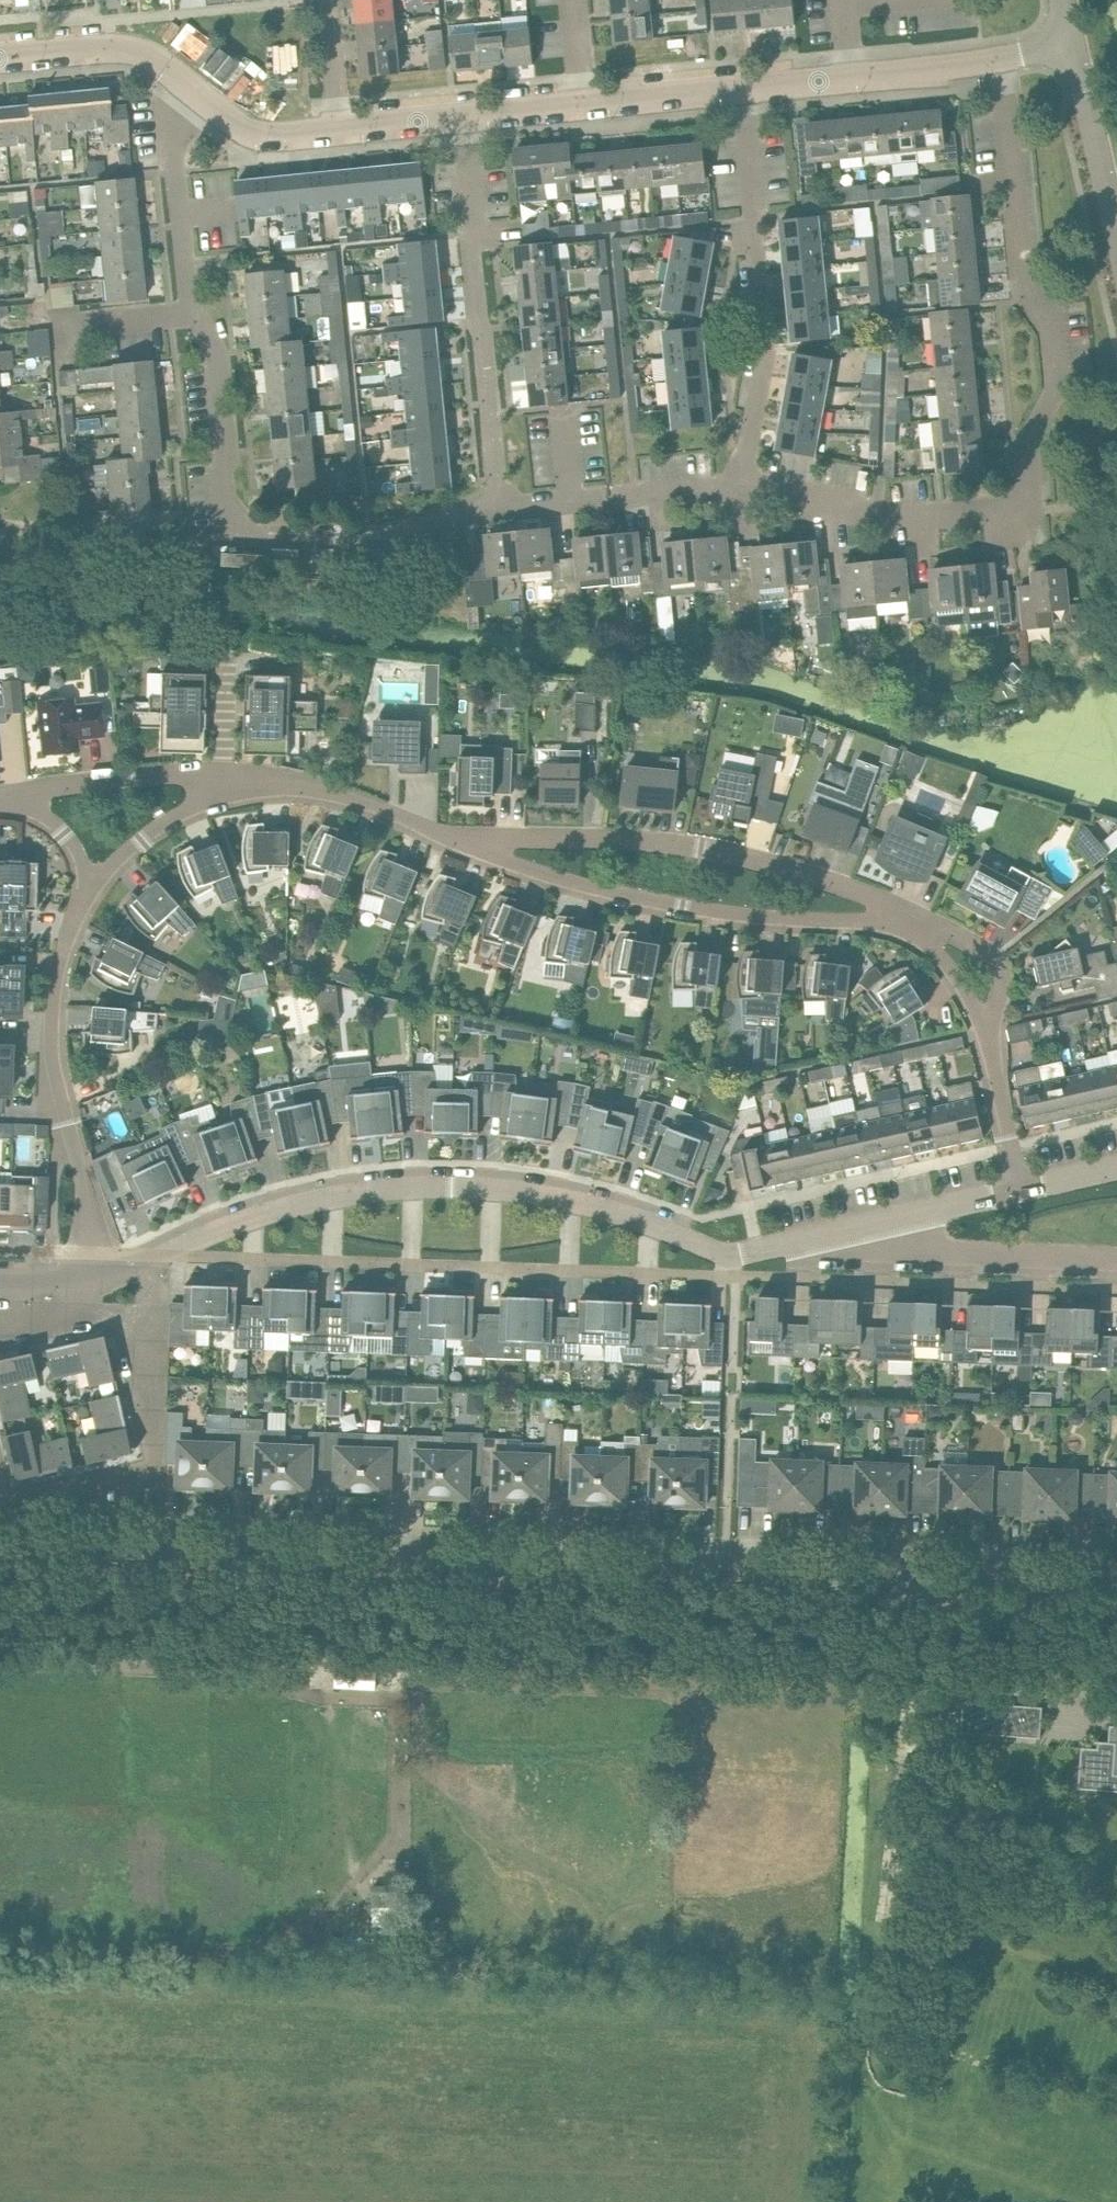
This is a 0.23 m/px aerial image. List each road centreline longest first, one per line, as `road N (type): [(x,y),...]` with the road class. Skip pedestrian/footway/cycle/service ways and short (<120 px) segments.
road 1 (unclassified): [(0,1544),(1116,1585)]
road 2 (residential): [(103,1280),(250,1217),(370,1190),(527,1191),(614,1213),(725,1254),(872,1223)]
road 3 (residential): [(997,57),(1025,287),(1050,326),(1060,386),(1023,449),(1019,503),(892,515),(764,486),(734,489)]
road 4 (residential): [(895,922),(849,888),(701,848),(512,839),(475,850)]
road 5 (residential): [(895,922),(682,909),(475,850)]
road 6 (residential): [(734,489),(767,349),(743,87)]
road 7 (residential): [(103,1280),(52,1022),(69,929),(91,885)]
road 8 (residential): [(498,508),(459,116)]
road 9 (residential): [(64,1311),(129,1314),(154,1425),(152,1472),(0,1503)]
road 10 (residential): [(228,535),(388,534),(498,508)]
road 11 (residential): [(475,850),(324,789),(225,783)]
road 12 (residential): [(1116,1259),(906,1252),(881,1243),(872,1223)]
road 13 (residential): [(197,312),(187,290),(175,168),(172,108),(184,86)]
road 14 (residential): [(228,535),(217,358),(197,312)]
road 15 (residential): [(1116,264),(1072,42)]
road 16 (residential): [(0,58),(126,50),(148,56),(184,86)]
road 17 (residential): [(213,782),(175,773),(20,792)]
road 18 (residential): [(70,363),(66,325),(197,312)]
road 19 (residential): [(184,86),(264,136),(338,128)]
road 20 (residential): [(1021,1189),(985,1027)]
road 21 (residential): [(91,885),(213,782)]
road 22 (residential): [(585,103),(743,87)]
road 23 (residential): [(985,1027),(1002,985),(1000,967),(956,936),(916,930)]
road 24 (residential): [(872,1223),(1021,1189)]
road 25 (residential): [(850,76),(997,57)]
road 26 (residential): [(338,128),(323,0)]
road 27 (residential): [(225,783),(227,655)]
road 28 (residential): [(459,116),(585,103)]
road 29 (residential): [(734,489),(609,500)]
road 30 (residential): [(338,128),(459,116)]

